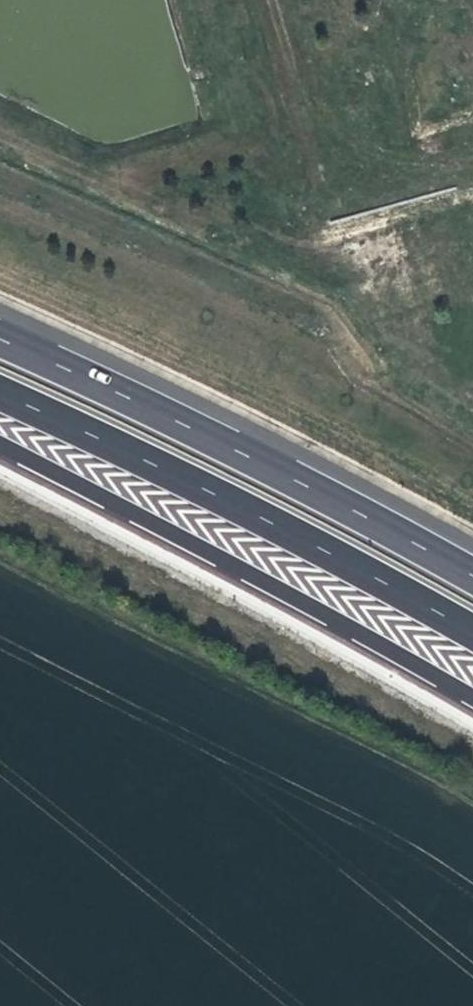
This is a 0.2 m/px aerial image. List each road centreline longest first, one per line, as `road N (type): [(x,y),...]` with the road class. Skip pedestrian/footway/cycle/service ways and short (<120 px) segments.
road 1 (motorway): [(0,441),(472,690)]
road 2 (motorway): [(0,389),(472,628)]
road 3 (motorway): [(472,575),(0,337)]

